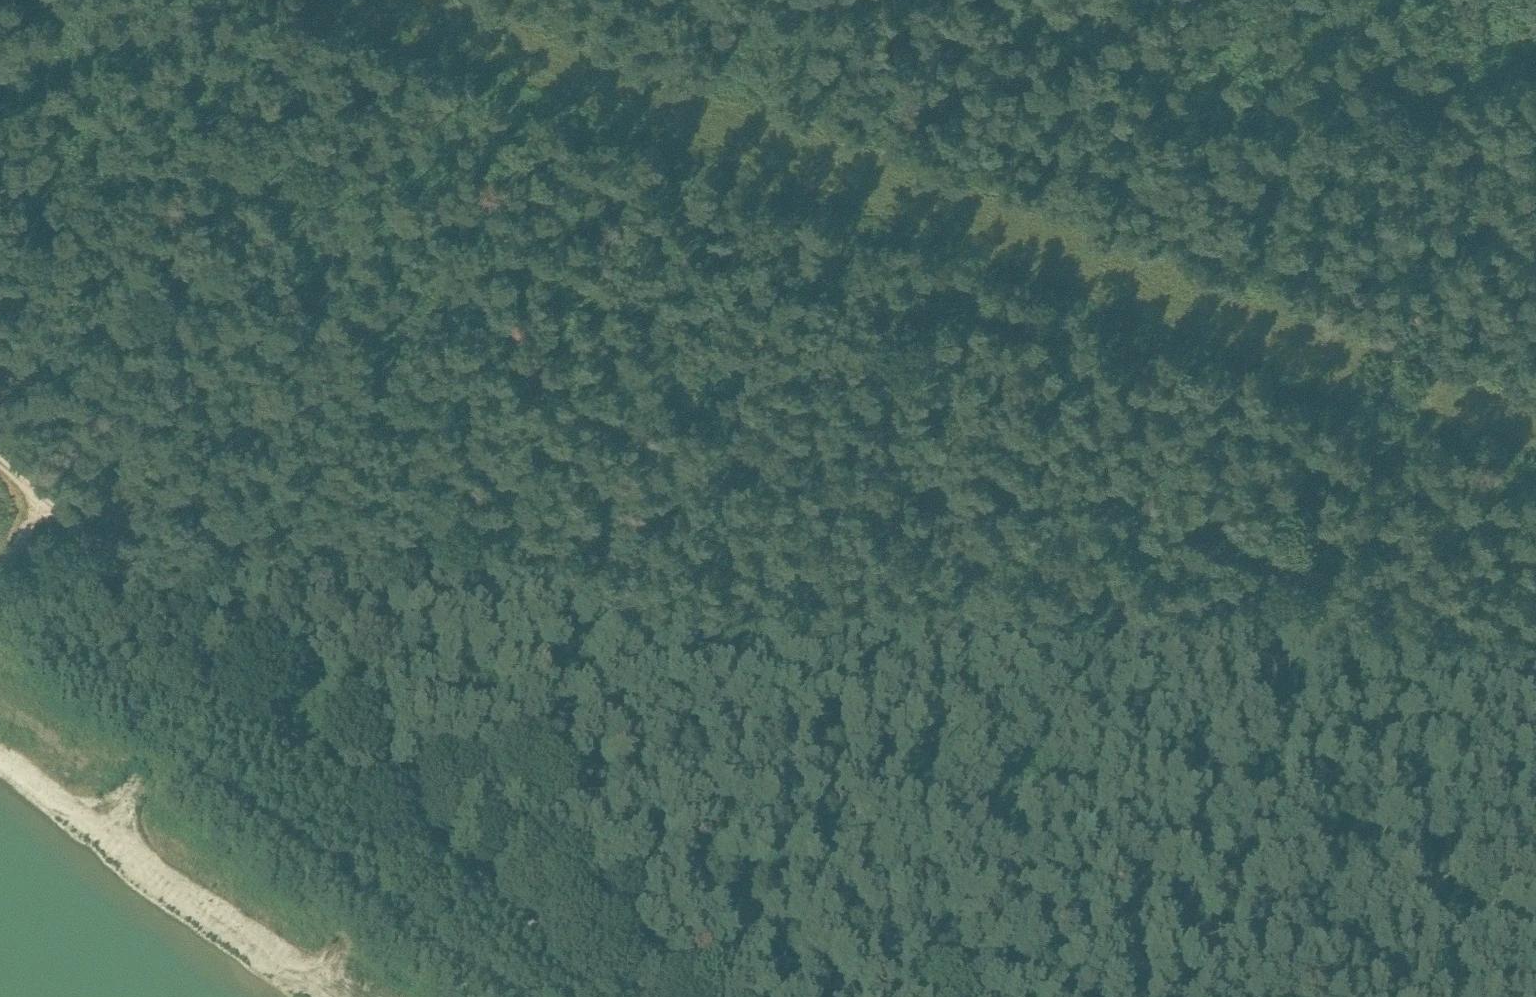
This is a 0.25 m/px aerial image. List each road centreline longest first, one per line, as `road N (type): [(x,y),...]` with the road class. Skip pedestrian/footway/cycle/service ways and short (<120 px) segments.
road 1 (track): [(0,365),(352,612),(818,996)]
road 2 (track): [(634,996),(281,721),(43,502)]

